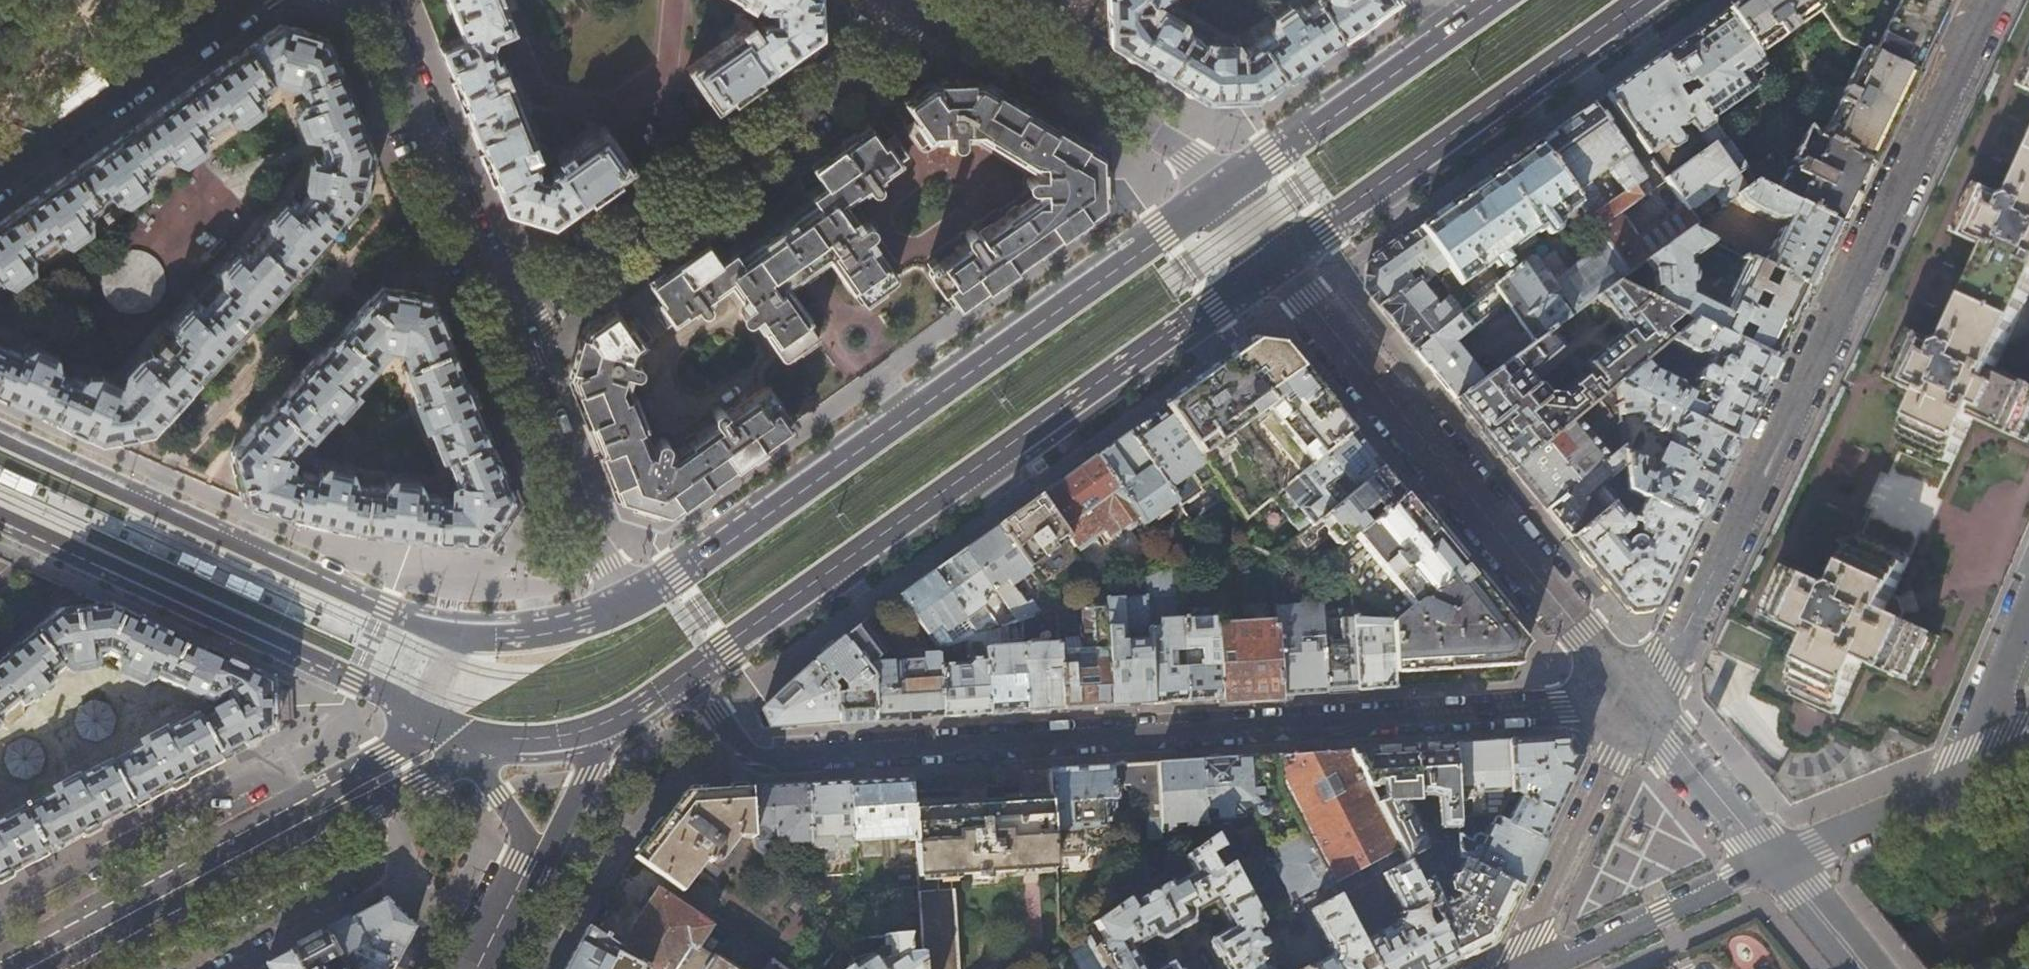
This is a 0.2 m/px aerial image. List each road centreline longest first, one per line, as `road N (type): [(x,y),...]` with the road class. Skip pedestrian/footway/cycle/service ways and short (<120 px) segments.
road 1 (residential): [(687,672),(739,746),(773,761),(1641,702)]
road 2 (residential): [(1987,0),(1682,636),(1641,702)]
road 3 (primary): [(1228,191),(631,607)]
road 4 (primary): [(687,672),(1275,258)]
road 5 (residential): [(1641,702),(1275,258)]
road 6 (residential): [(933,4),(504,319)]
road 7 (residential): [(489,639),(383,614),(0,440)]
road 8 (residential): [(0,513),(432,715)]
road 9 (primary): [(1275,258),(1645,0)]
road 10 (residential): [(323,797),(298,771),(268,772),(7,918),(0,929)]
road 11 (residential): [(1228,191),(1193,156),(933,4)]
road 12 (residential): [(504,319),(373,0)]
road 13 (primary): [(1500,0),(1228,191)]
road 14 (residential): [(631,607),(594,547),(504,319)]
road 15 (residential): [(1641,702),(1517,968)]
road 16 (residential): [(0,167),(239,0)]
road 17 (unclassified): [(185,968),(354,875),(372,852),(381,802)]
road 18 (primary): [(21,968),(257,845)]
road 19 (secondary): [(1774,861),(1544,968)]
road 20 (residential): [(1774,861),(1641,702)]
road 21 (secondary): [(1956,789),(1774,861)]
road 22 (residential): [(2028,618),(1956,789)]
road 23 (residential): [(526,869),(557,837),(623,715)]
road 24 (primary): [(631,607),(552,633),(489,639)]
road 25 (residential): [(1774,861),(1865,968)]
road 26 (primary): [(432,715),(323,797)]
road 27 (primary): [(257,845),(381,802)]
road 28 (residential): [(469,757),(520,832),(526,869)]

